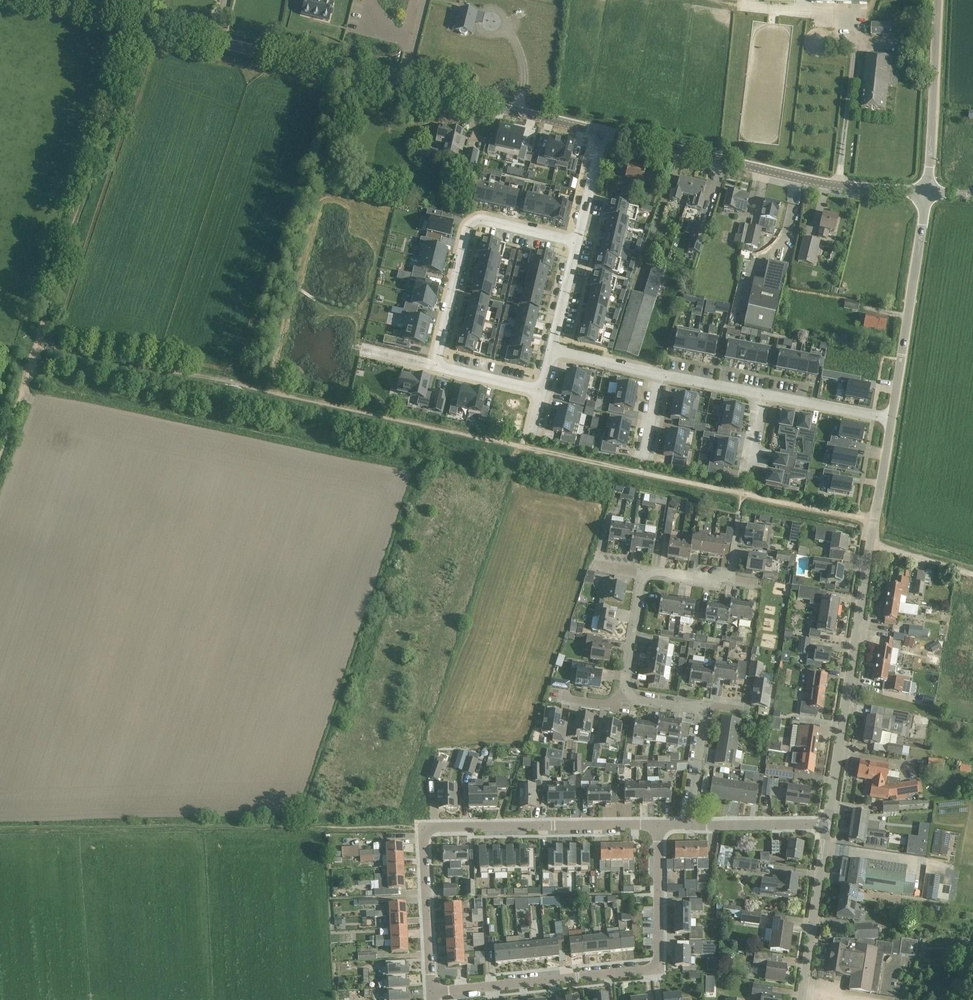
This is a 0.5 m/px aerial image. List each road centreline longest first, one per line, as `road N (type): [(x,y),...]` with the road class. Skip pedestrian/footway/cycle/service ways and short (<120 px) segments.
road 1 (unclassified): [(38,0),(599,131)]
road 2 (track): [(141,24),(0,460)]
road 3 (tertiary): [(828,824),(892,419)]
road 4 (residential): [(431,991),(426,831),(658,825)]
road 5 (residential): [(576,243),(468,216),(432,365),(543,394)]
road 6 (residential): [(431,991),(657,970),(658,825)]
road 7 (unclassified): [(599,131),(824,185),(928,193)]
road 8 (tertiary): [(892,419),(928,193)]
road 9 (residential): [(687,825),(702,712),(636,700),(626,691)]
road 10 (tertiary): [(928,193),(937,0)]
road 11 (tertiary): [(801,999),(828,824)]
road 12 (residential): [(687,825),(828,824)]
road 13 (residential): [(762,393),(892,419)]
road 14 (residential): [(626,691),(644,573)]

